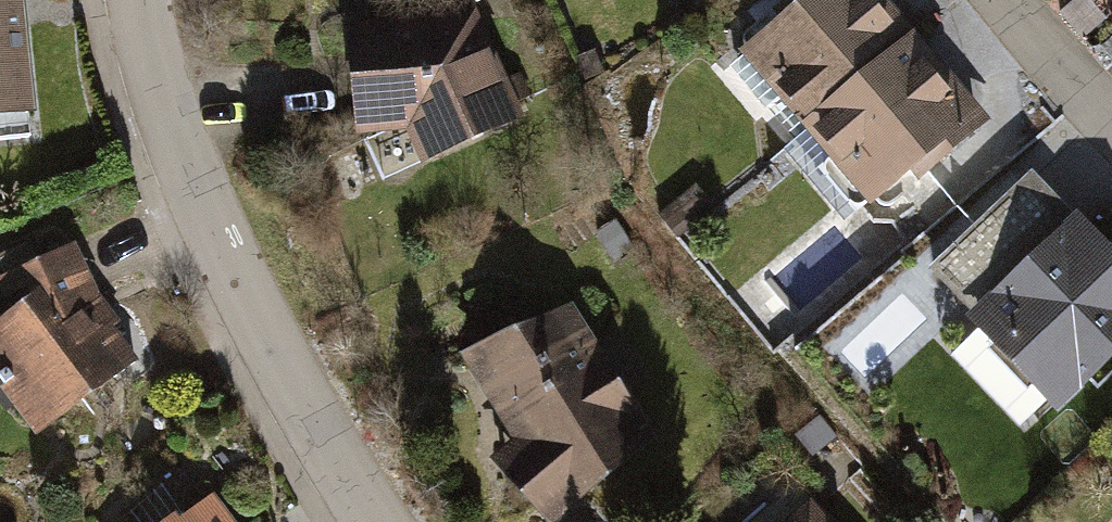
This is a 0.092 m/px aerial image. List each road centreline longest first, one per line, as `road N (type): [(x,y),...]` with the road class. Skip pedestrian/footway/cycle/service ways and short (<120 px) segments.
road 1 (residential): [(134,0),(159,95),(234,273),(334,465),(373,521)]
road 2 (residential): [(1111,121),(1006,0)]

